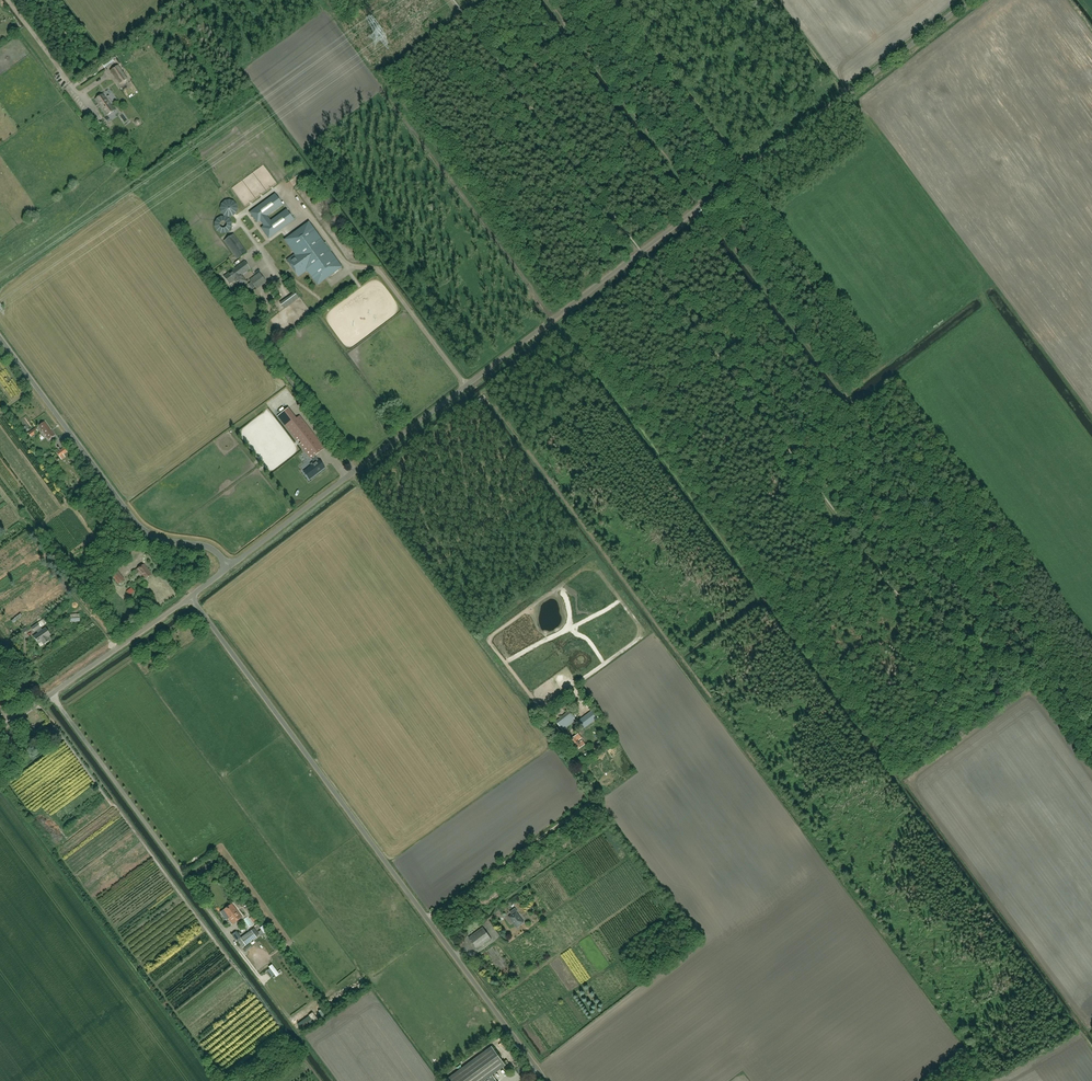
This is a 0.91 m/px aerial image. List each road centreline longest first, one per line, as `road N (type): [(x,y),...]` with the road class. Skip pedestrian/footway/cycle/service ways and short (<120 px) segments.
road 1 (track): [(1042,674),(892,592),(450,0)]
road 2 (track): [(550,0),(831,374),(1040,670)]
road 3 (unclassified): [(355,470),(969,0)]
road 4 (unclassified): [(545,1080),(190,598)]
road 5 (unclassified): [(230,567),(213,550),(163,540),(136,522),(0,337)]
road 6 (unclassified): [(0,729),(190,598)]
road 7 (unclassified): [(355,470),(266,350),(267,299)]
road 8 (unclassified): [(230,567),(355,470)]
road 9 (unclassified): [(97,119),(8,0)]

